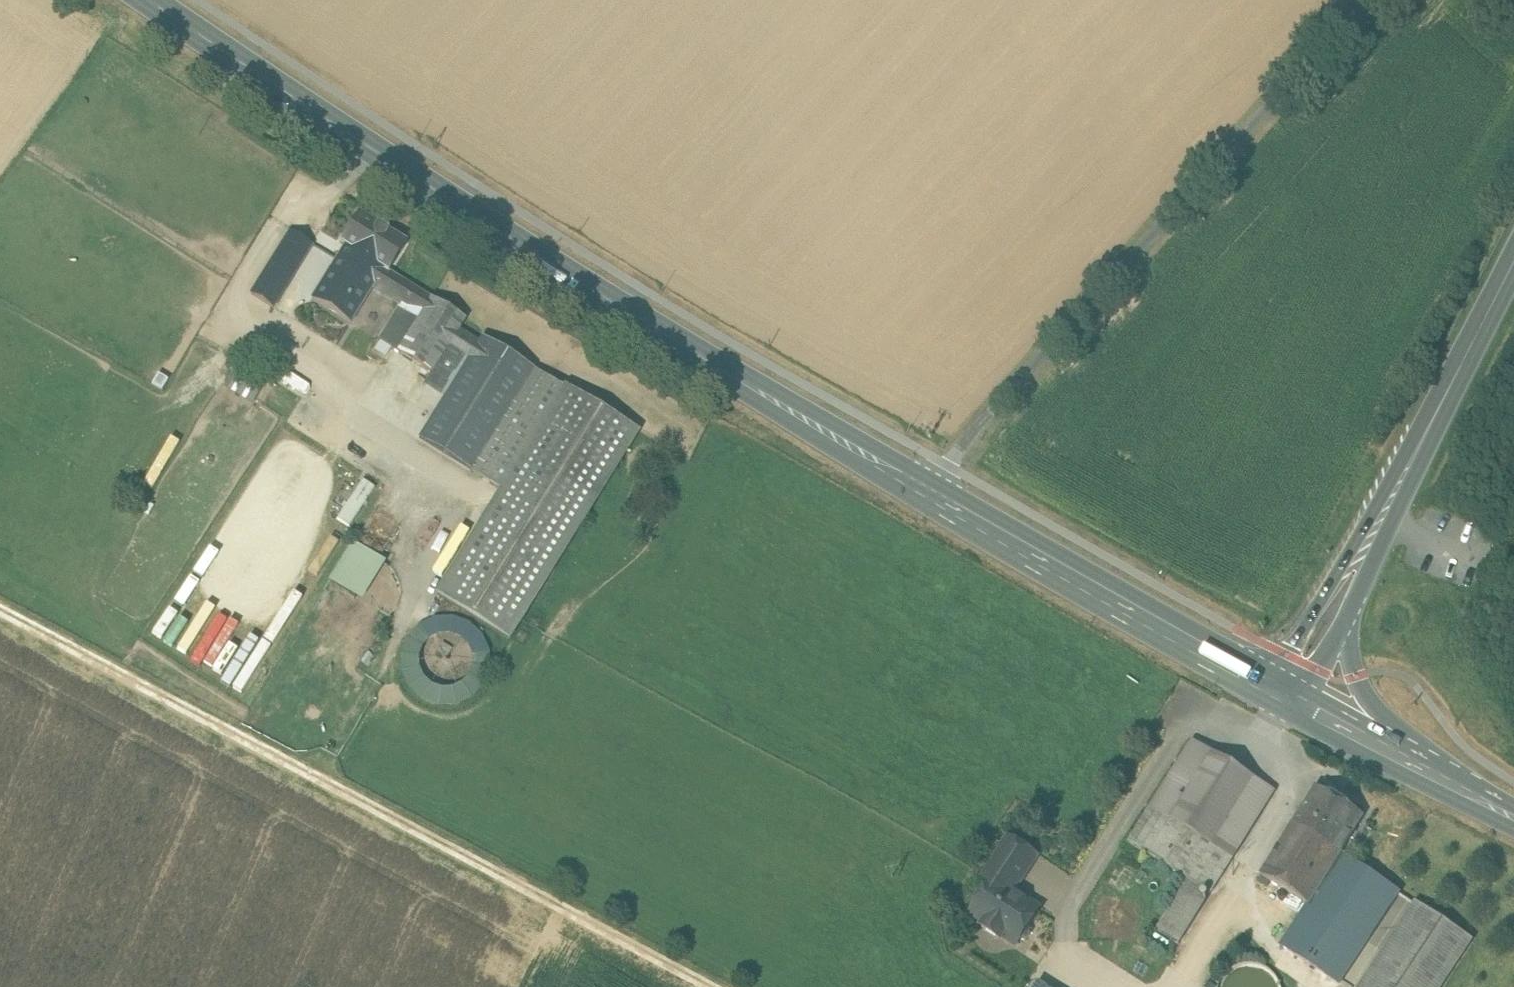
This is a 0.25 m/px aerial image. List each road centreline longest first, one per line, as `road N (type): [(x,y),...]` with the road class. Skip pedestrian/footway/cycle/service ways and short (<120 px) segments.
road 1 (primary): [(1291,698),(932,495),(592,289),(149,0)]
road 2 (primary): [(1513,267),(1366,554)]
road 3 (primary): [(1458,785),(1390,722),(1361,678),(1354,647),(1366,554)]
road 4 (secondary): [(1458,785),(1291,698)]
road 5 (primary): [(1366,554),(1291,698)]

